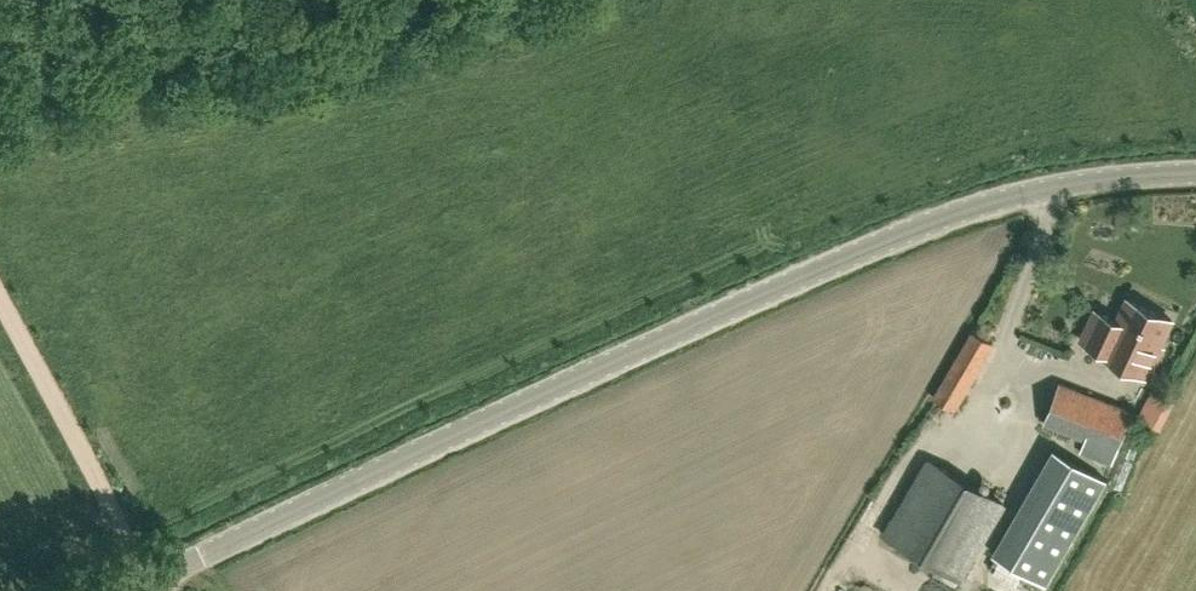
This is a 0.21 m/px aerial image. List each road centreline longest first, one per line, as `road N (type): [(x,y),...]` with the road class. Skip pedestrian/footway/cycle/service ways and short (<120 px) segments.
road 1 (unclassified): [(113,590),(474,423),(1012,195),(1195,175)]
road 2 (track): [(0,298),(149,572)]

